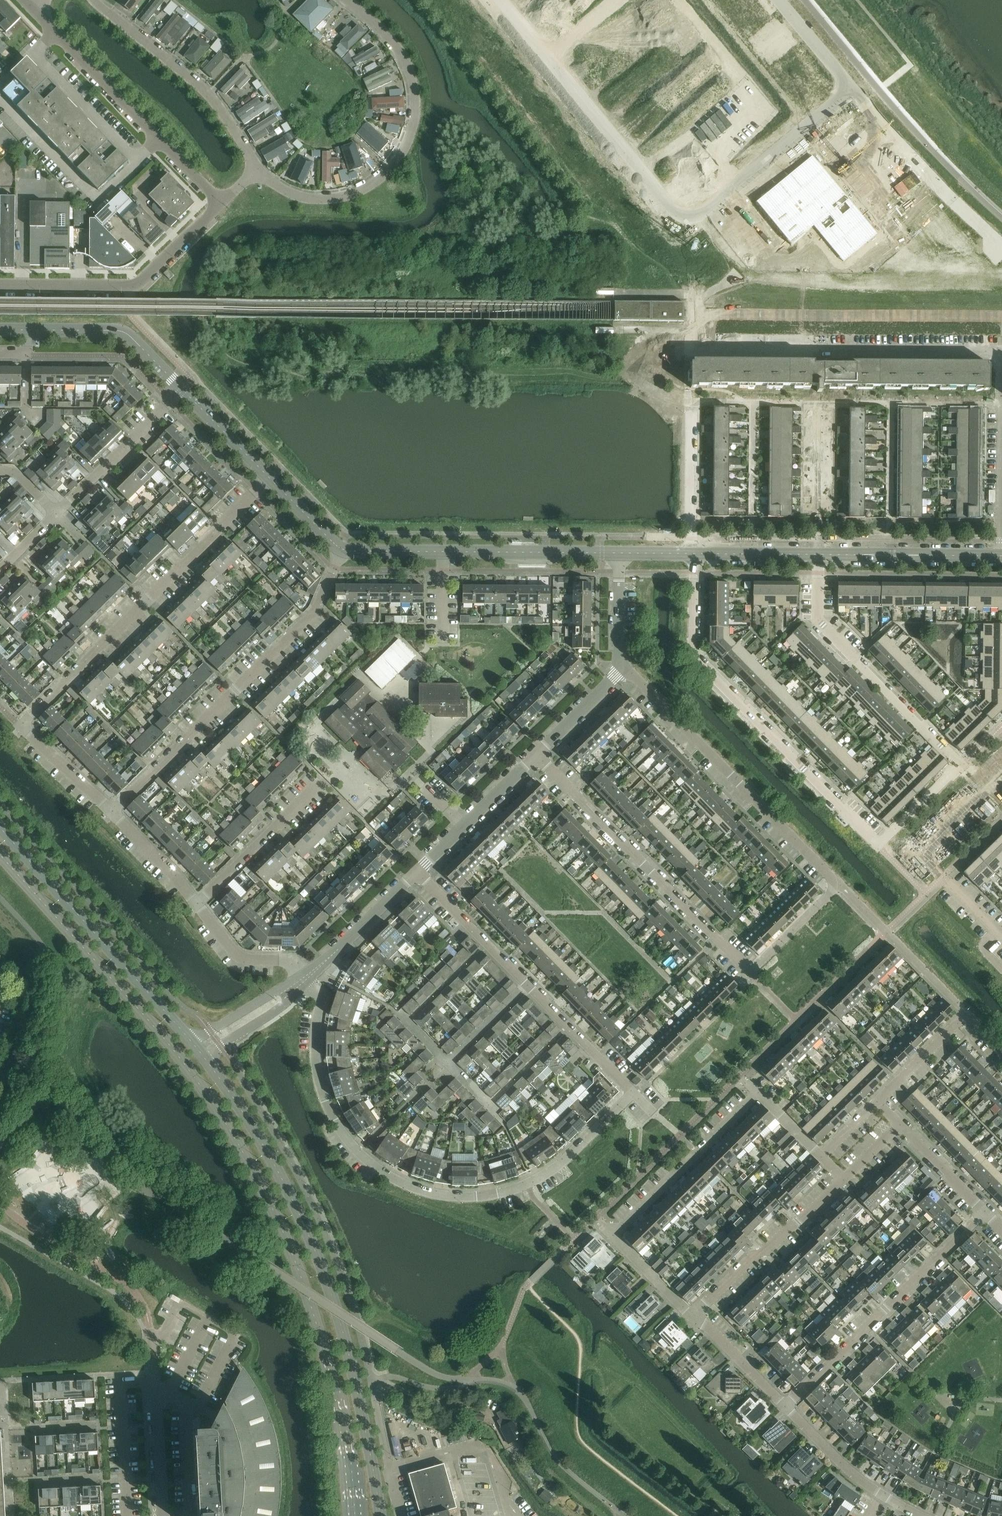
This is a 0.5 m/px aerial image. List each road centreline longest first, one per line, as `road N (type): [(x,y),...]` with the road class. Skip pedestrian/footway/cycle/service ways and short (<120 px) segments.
road 1 (secondary): [(0,851),(168,1037),(219,1108),(270,1202),(314,1312),(336,1398),(351,1515)]
road 2 (residential): [(634,1092),(532,1181),(496,1195),(433,1192),(359,1154),(337,1120),(316,1047),(327,993),(312,977)]
road 3 (secondary): [(384,1515),(367,1419),(317,1260),(280,1174),(211,1063)]
road 4 (residential): [(958,765),(875,845),(694,655),(692,554)]
road 5 (residential): [(112,813),(21,727),(270,480)]
road 6 (residential): [(840,884),(752,976),(537,759)]
road 7 (residential): [(112,813),(315,610),(341,550)]
road 8 (residential): [(346,0),(408,67),(413,130),(389,168),(336,197),(291,192),(258,168)]
road 9 (residential): [(1001,247),(883,129),(777,0)]
road 10 (residential): [(840,884),(621,664)]
road 11 (residential): [(634,1092),(417,874)]
road 12 (residential): [(1001,351),(696,348)]
road 13 (residential): [(820,1156),(759,1093),(612,1236)]
road 14 (residential): [(786,1407),(984,1211)]
road 15 (secondary): [(187,1034),(0,829)]
road 16 (residential): [(224,201),(33,7)]
road 17 (residential): [(958,765),(817,618),(817,555)]
road 18 (residential): [(0,284),(135,284),(224,201)]
road 19 (residential): [(258,168),(212,95),(93,0)]
road 20 (residential): [(402,1515),(377,1412),(379,1385),(471,1406)]
road 21 (residential): [(693,1318),(844,1181)]
road 22 (residential): [(163,1515),(147,1317)]
road 23 (tertiary): [(1001,556),(817,555)]
road 24 (residential): [(56,514),(183,390)]
road 25 (tertiary): [(619,554),(442,553)]
road 26 (tertiary): [(183,390),(126,334),(29,330)]
road 27 (residential): [(197,904),(323,781)]
road 28 (residential): [(920,1515),(860,1480),(786,1407)]
road 29 (residential): [(817,555),(819,404)]
road 30 (residential): [(692,554),(693,403)]
road 31 (unclassified): [(312,977),(417,874)]
road 32 (residential): [(312,977),(246,959),(197,904)]
road 33 (unclassified): [(312,977),(210,1031),(187,1034)]
road 34 (unclassified): [(211,1063),(220,1045),(312,977)]
road 35 (residential): [(786,1407),(693,1318)]
road 36 (unclassified): [(537,759),(621,664)]
road 37 (tertiary): [(270,480),(183,390)]
road 38 (tertiary): [(817,555),(692,554)]
road 39 (residential): [(197,904),(112,813)]
road 40 (residential): [(879,1103),(967,1017)]

